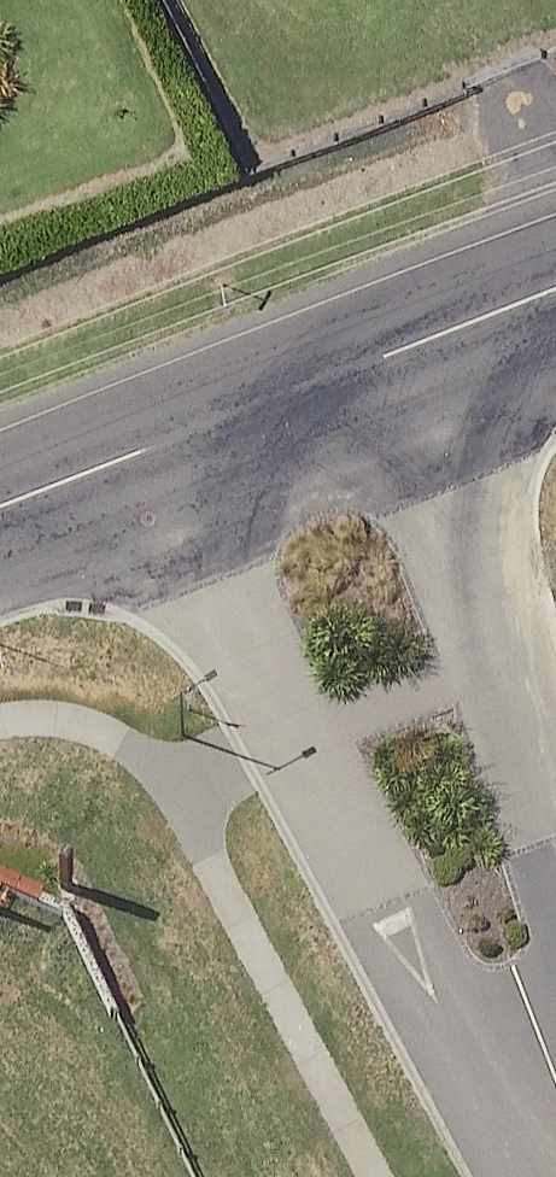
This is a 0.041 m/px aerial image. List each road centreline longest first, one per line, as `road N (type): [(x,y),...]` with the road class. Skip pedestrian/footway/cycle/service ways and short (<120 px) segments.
road 1 (residential): [(555,1102),(136,455)]
road 2 (residential): [(452,331),(555,1082)]
road 3 (unclassified): [(452,331),(136,455)]
road 4 (unclassified): [(136,455),(0,509)]

